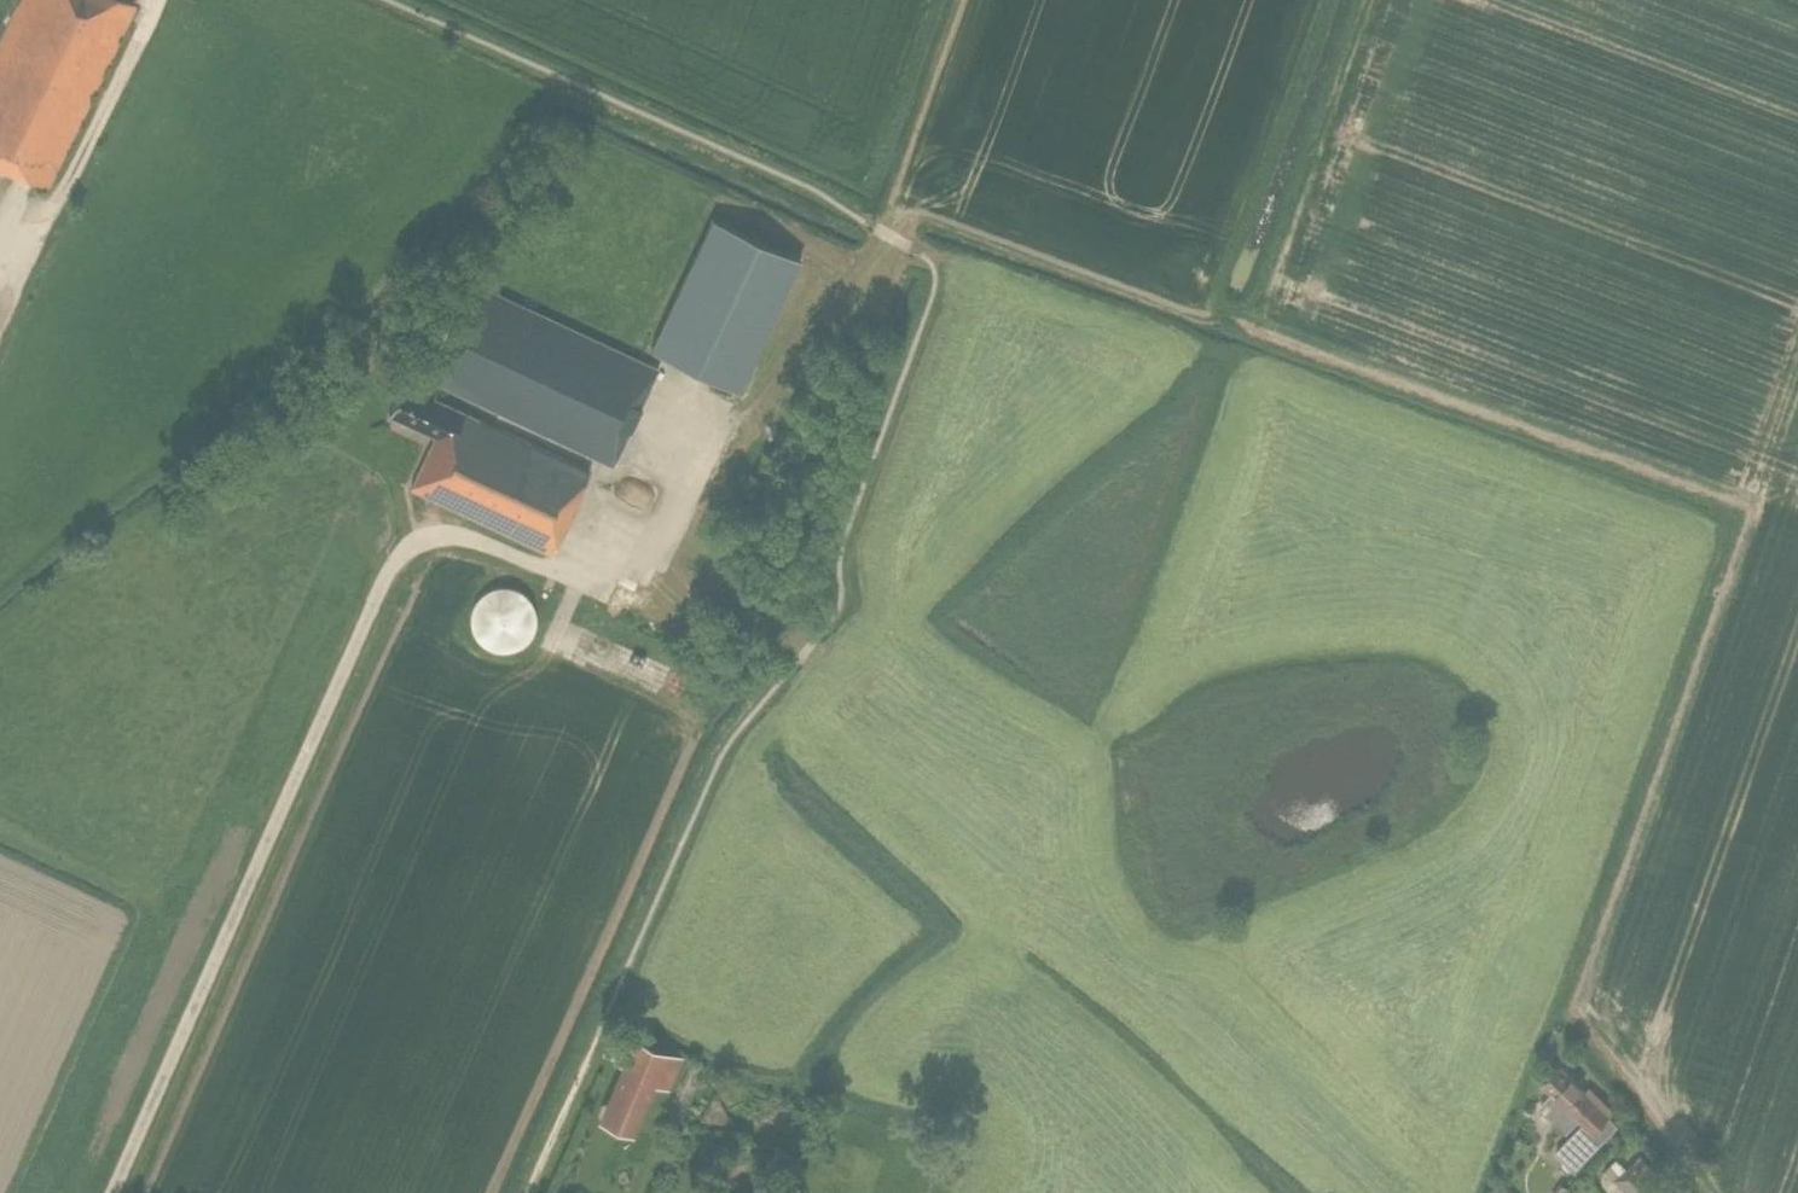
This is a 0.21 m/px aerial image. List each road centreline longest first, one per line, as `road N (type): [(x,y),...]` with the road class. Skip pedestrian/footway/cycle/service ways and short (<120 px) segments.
road 1 (unclassified): [(528,1192),(596,1035)]

